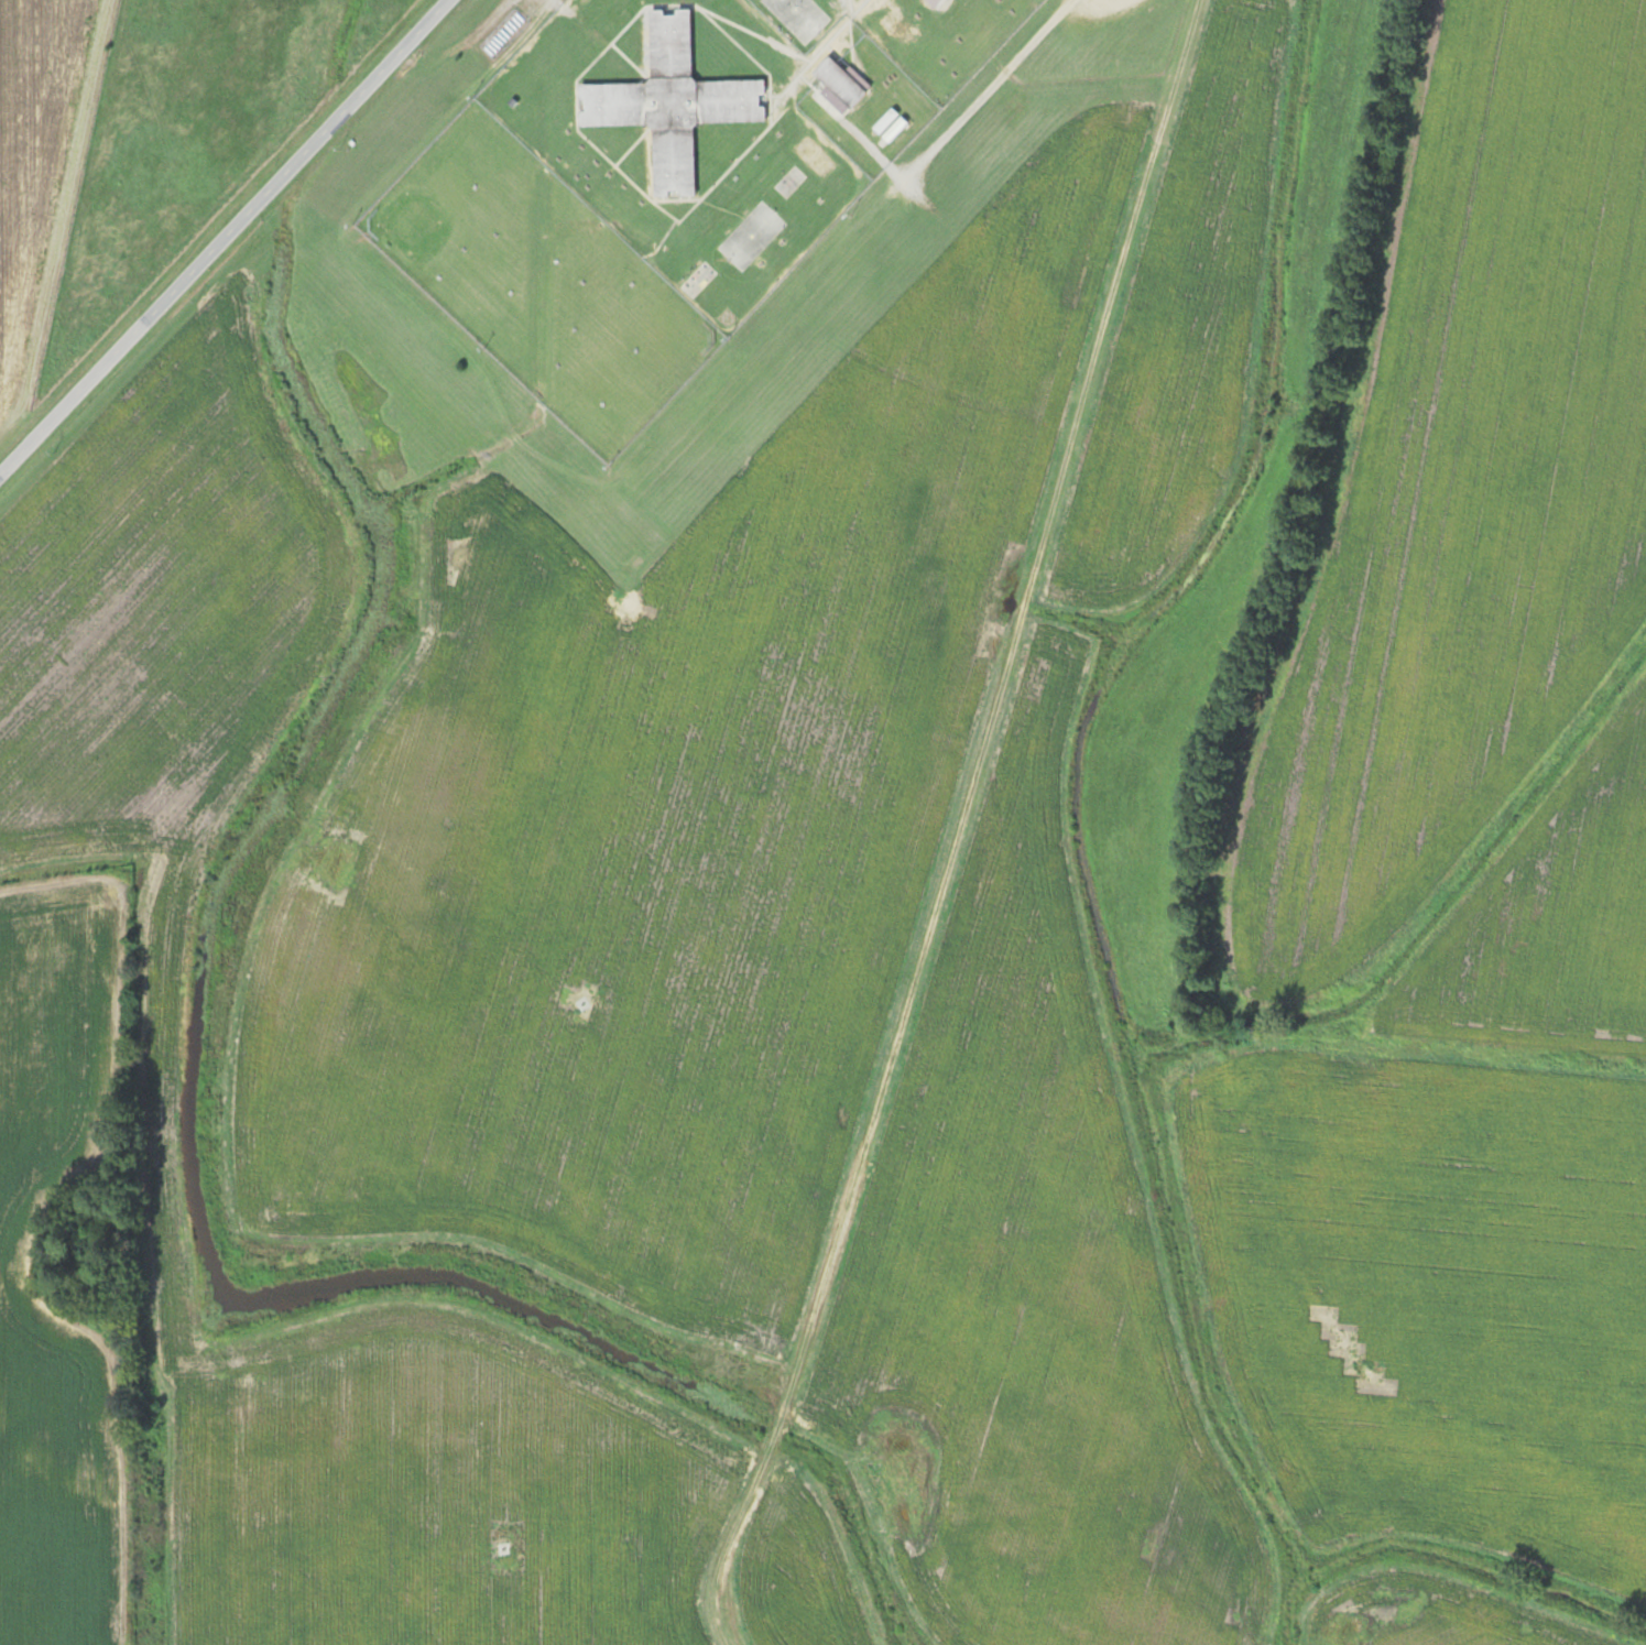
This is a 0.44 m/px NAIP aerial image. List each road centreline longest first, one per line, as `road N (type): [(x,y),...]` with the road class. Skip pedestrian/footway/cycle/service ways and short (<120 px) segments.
road 1 (residential): [(0,466),(440,0)]

